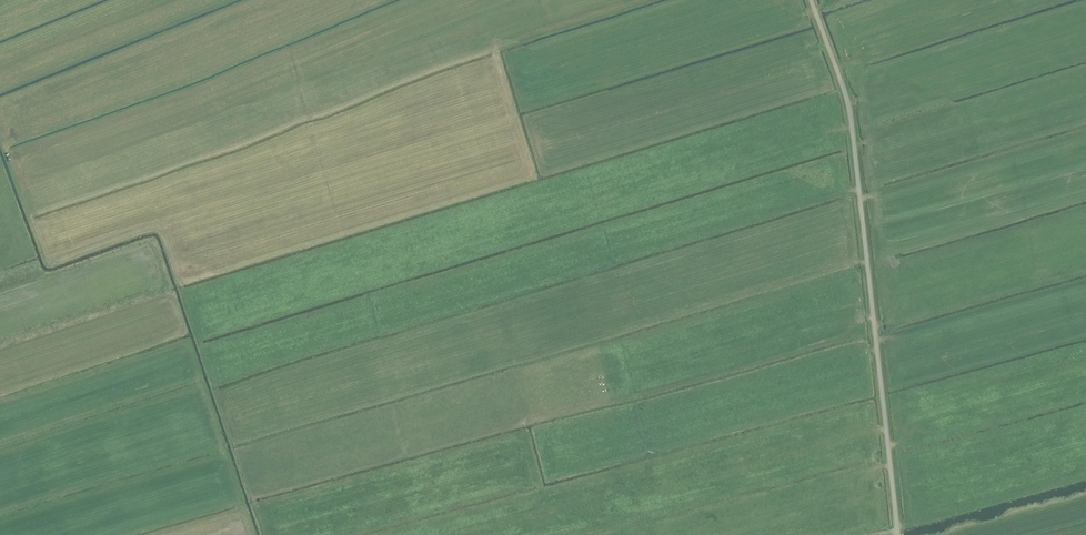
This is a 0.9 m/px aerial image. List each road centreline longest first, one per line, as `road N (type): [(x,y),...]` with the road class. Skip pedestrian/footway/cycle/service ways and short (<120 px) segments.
road 1 (unclassified): [(898,534),(851,136),(808,0)]

